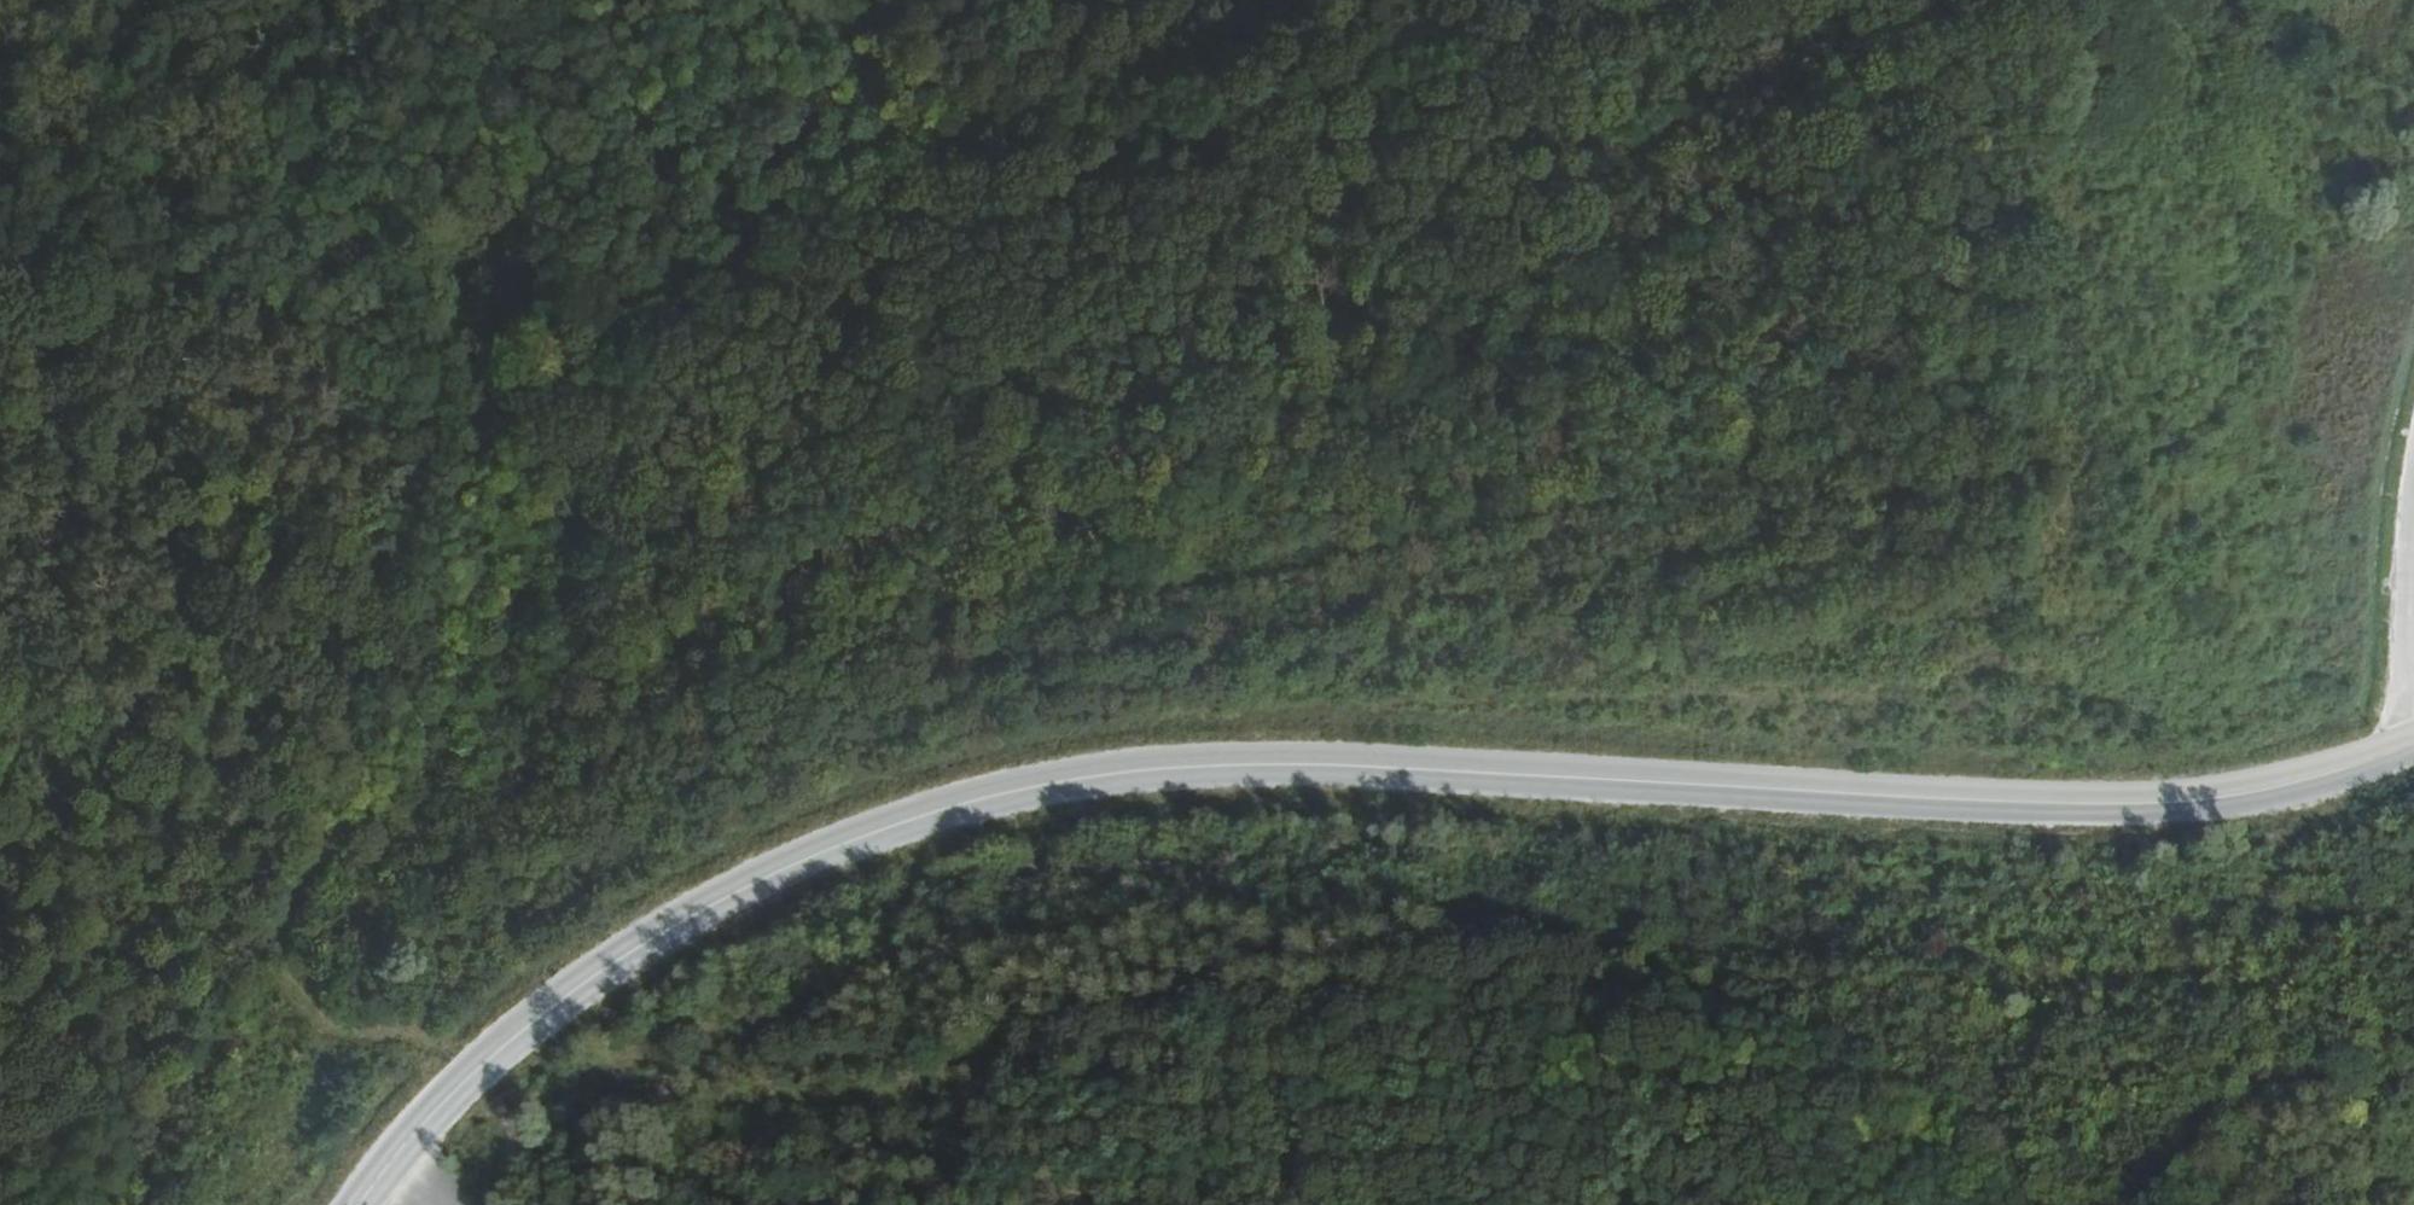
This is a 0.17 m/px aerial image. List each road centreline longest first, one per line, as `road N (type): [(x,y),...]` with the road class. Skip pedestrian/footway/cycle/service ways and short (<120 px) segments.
road 1 (track): [(487,1204),(513,1141),(485,1077),(385,1029),(310,1005),(277,924),(329,830),(449,731),(492,585)]
road 2 (track): [(2154,1204),(2207,1112),(2413,1037)]

